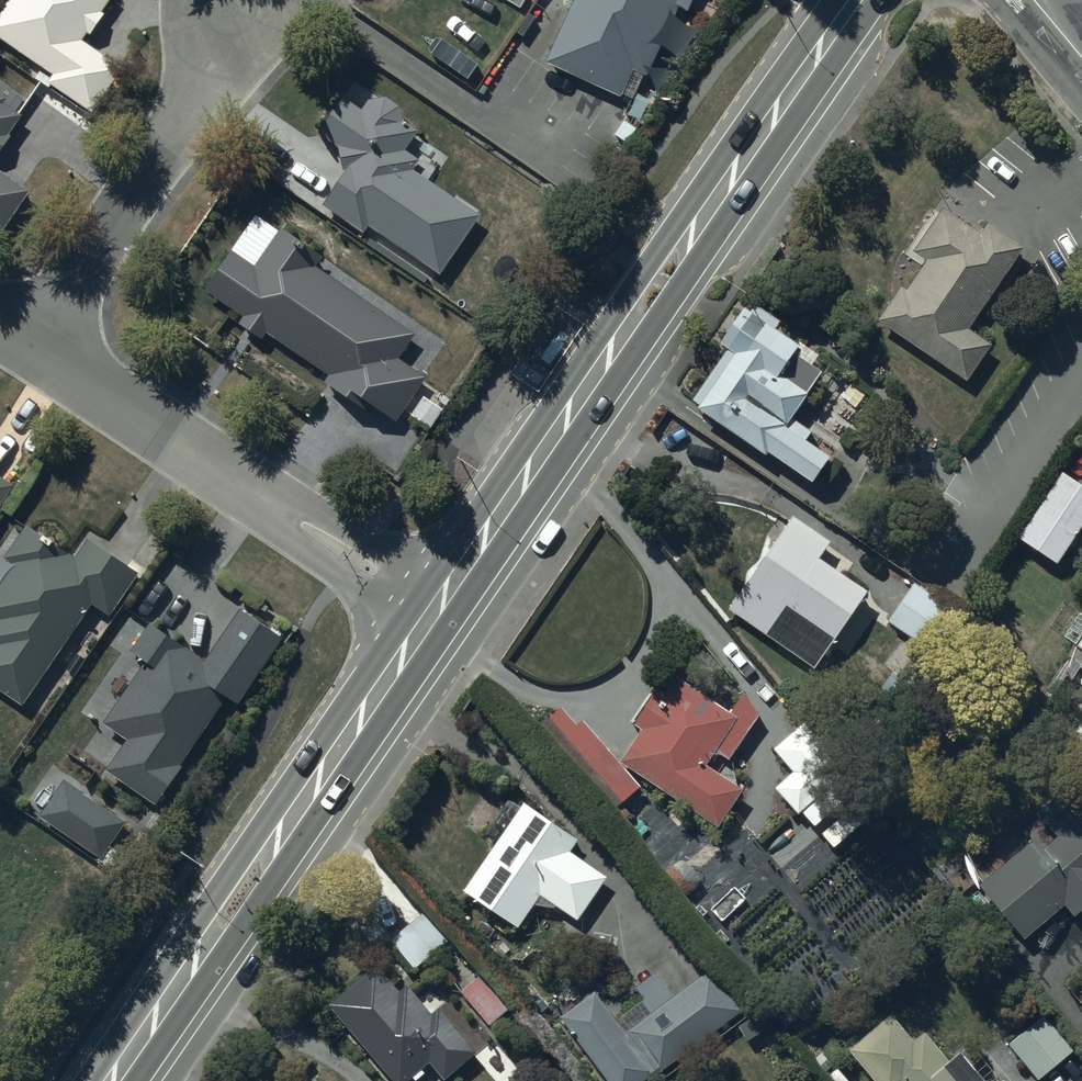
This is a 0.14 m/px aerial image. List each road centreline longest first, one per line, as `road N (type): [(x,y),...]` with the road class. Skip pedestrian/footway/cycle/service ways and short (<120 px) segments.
road 1 (secondary): [(434,611),(857,0)]
road 2 (secondary): [(112,1080),(434,611)]
road 3 (residential): [(40,342),(434,611)]
road 4 (residential): [(262,0),(40,342)]

